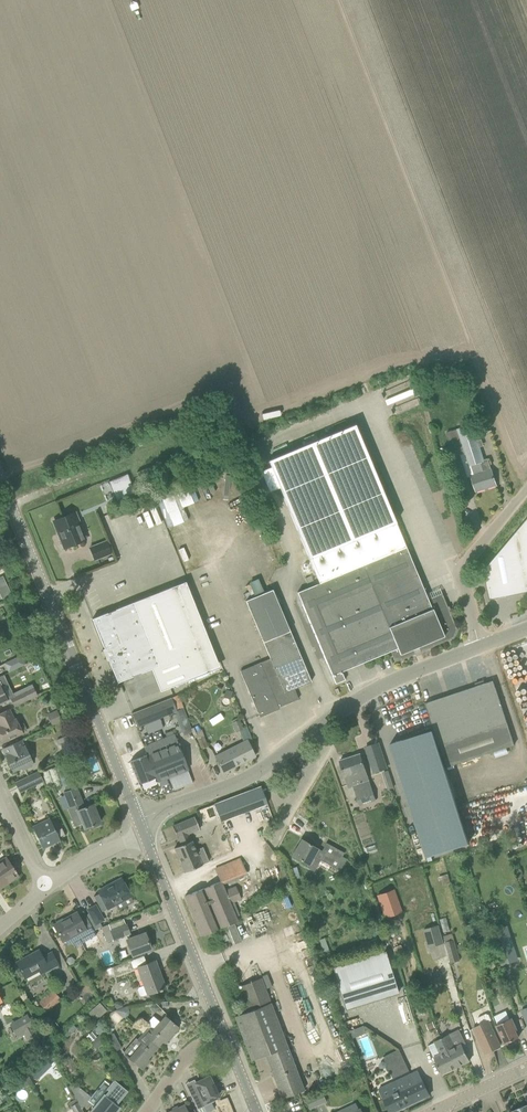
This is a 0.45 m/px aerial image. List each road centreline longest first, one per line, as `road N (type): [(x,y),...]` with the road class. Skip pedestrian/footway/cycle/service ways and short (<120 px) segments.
road 1 (unclassified): [(138,820),(265,768),(390,681),(480,647)]
road 2 (tertiary): [(138,820),(0,478)]
road 3 (tertiary): [(258,1111),(144,834)]
road 4 (unclassified): [(480,647),(460,570),(526,491)]

